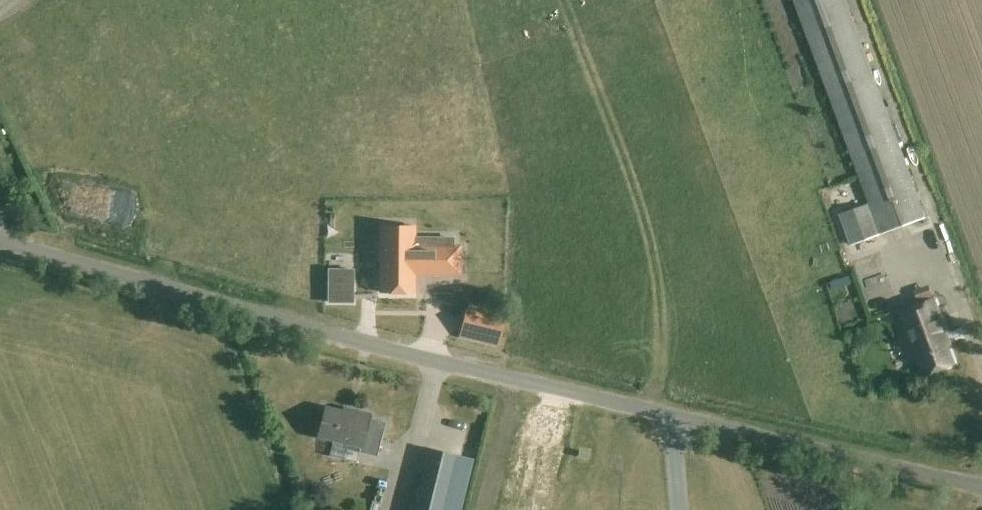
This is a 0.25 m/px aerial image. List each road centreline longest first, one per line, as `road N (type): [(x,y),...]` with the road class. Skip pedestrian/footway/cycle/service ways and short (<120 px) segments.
road 1 (unclassified): [(981,486),(0,244)]

